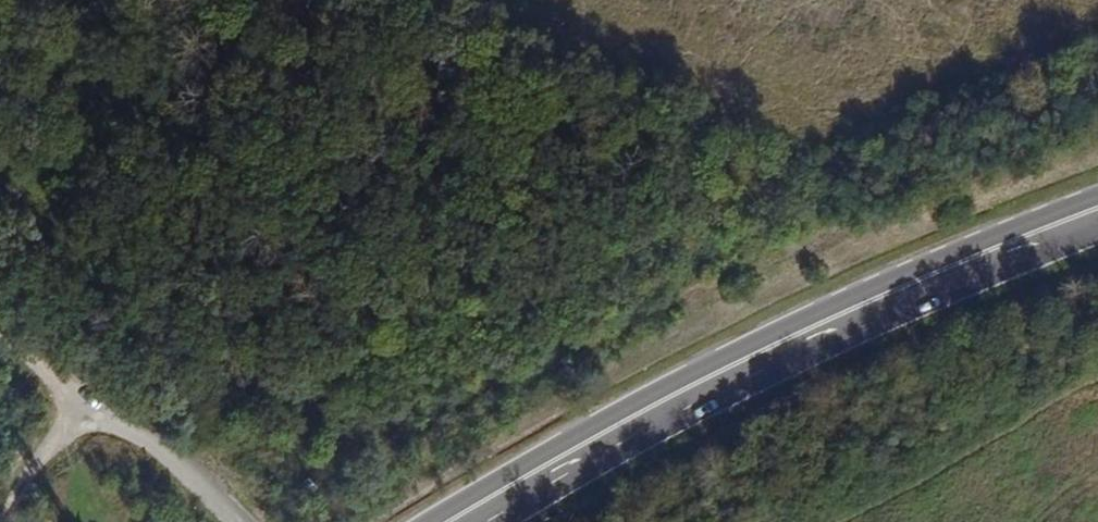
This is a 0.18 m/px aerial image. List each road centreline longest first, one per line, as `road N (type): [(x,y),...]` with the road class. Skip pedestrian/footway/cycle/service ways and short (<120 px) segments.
road 1 (primary): [(464,521),(723,377),(1097,216)]
road 2 (track): [(1097,369),(1049,390),(839,521)]
road 3 (track): [(55,450),(97,425),(0,338)]
road 4 (unclassified): [(231,521),(145,442),(97,425)]
road 5 (track): [(54,521),(55,450),(22,483),(4,521)]

